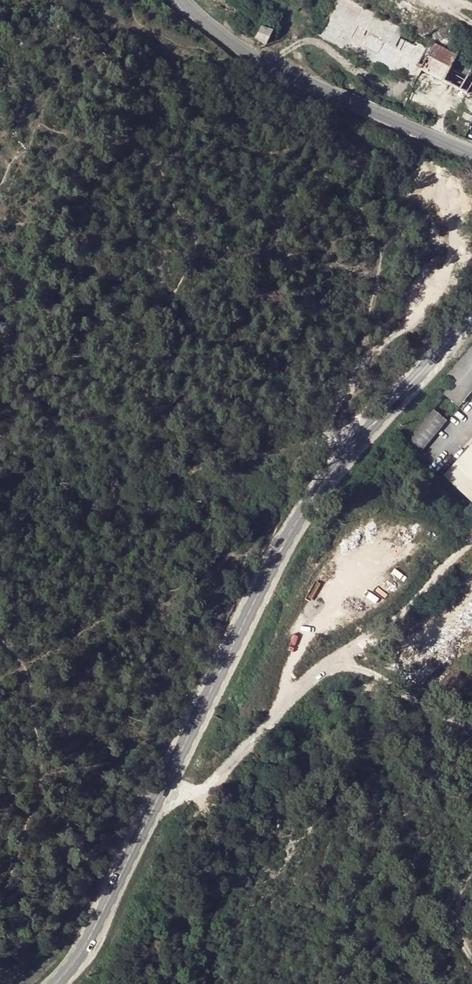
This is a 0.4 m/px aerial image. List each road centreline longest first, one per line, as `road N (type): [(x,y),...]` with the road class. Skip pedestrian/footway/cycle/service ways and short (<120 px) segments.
road 1 (secondary): [(471,308),(290,526),(77,961),(54,983)]
road 2 (tertiary): [(184,0),(227,42),(471,155)]
road 3 (track): [(433,194),(446,201),(456,225),(455,257),(415,319),(374,349),(335,399),(324,440),(342,457)]

